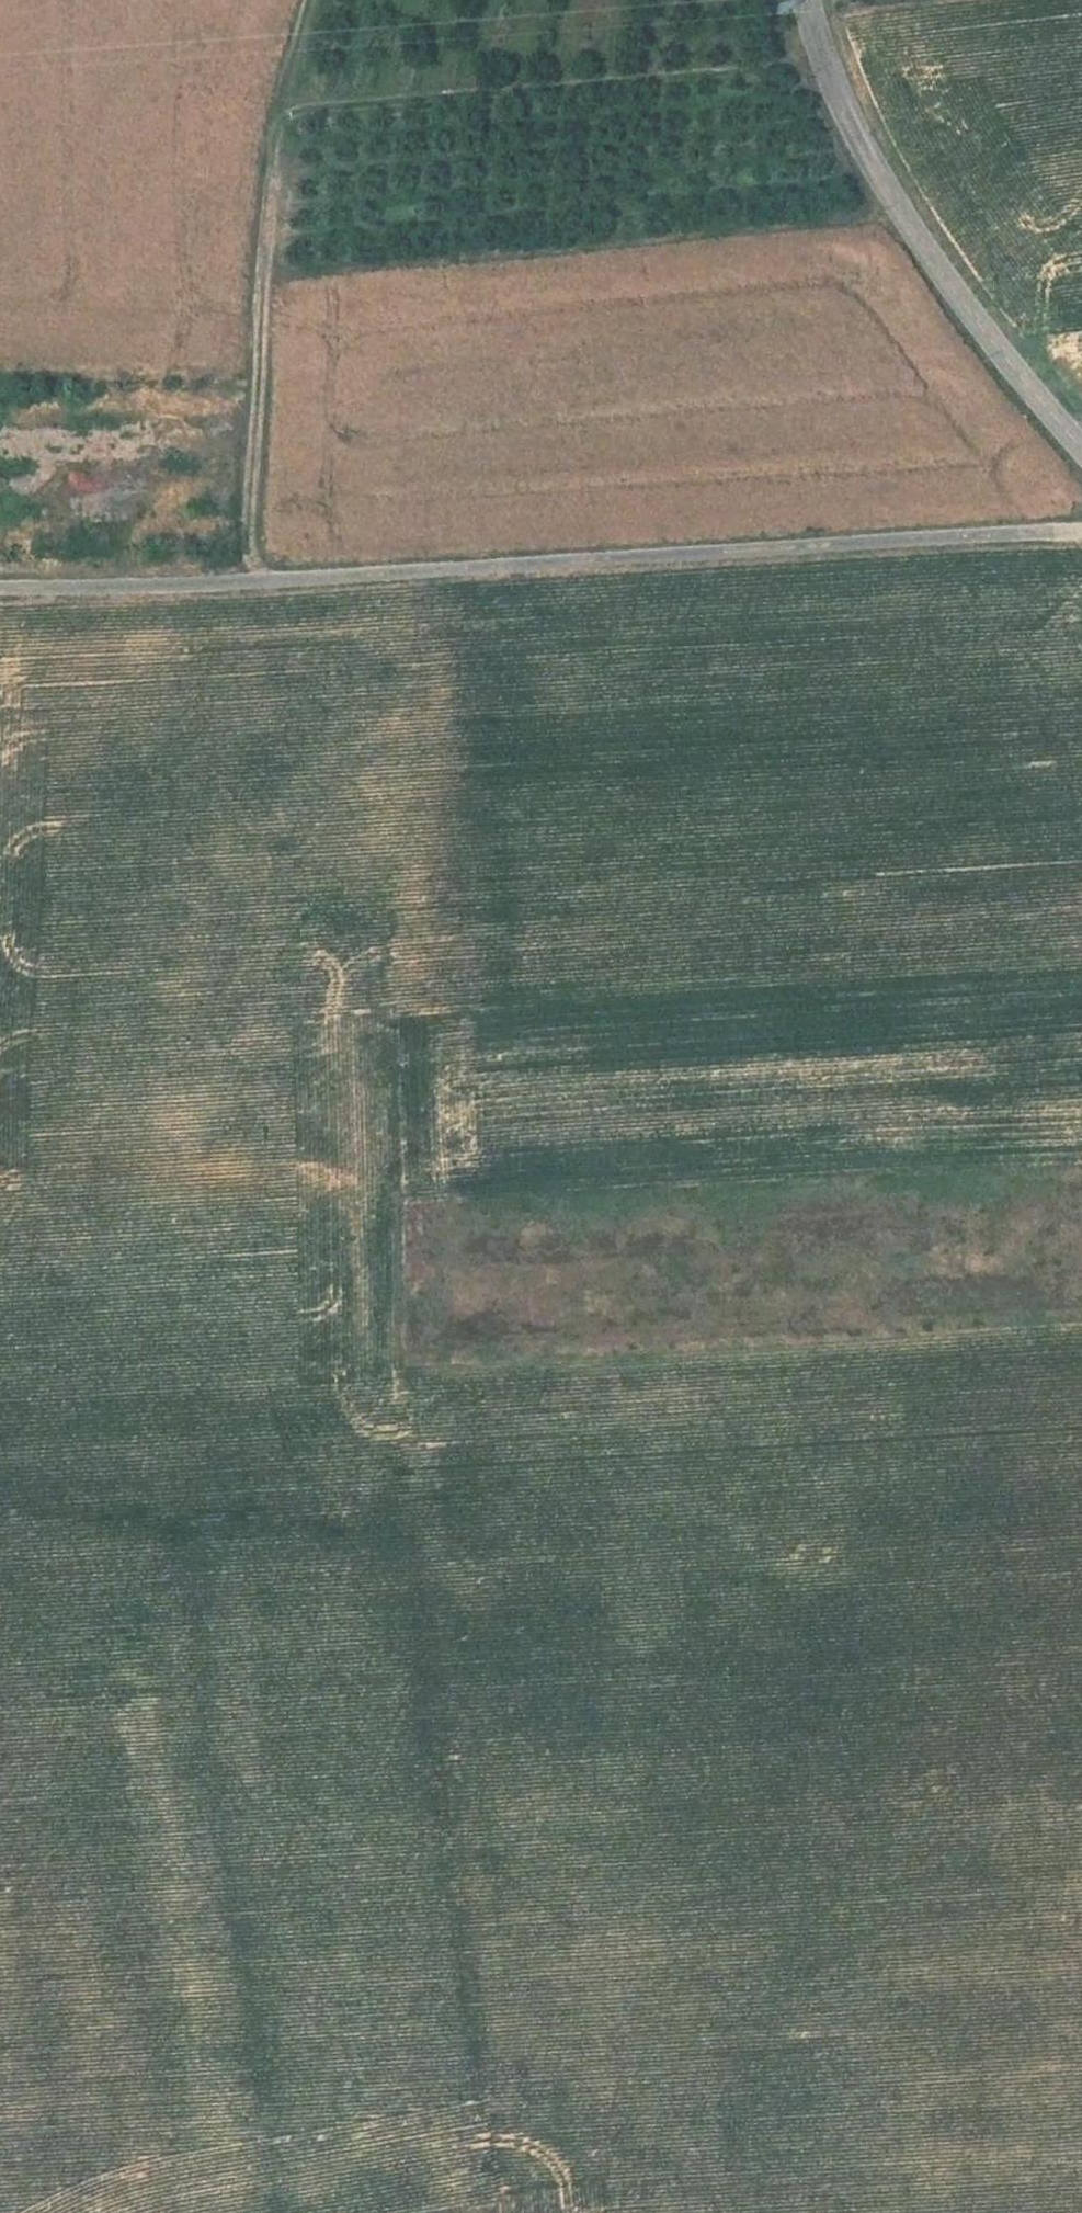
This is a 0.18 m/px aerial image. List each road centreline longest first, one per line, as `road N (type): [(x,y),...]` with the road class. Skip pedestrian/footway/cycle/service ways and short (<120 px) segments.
road 1 (residential): [(0,590),(260,582),(1081,528)]
road 2 (track): [(260,582),(247,542),(265,239),(285,85),(308,0)]
road 3 (tertiary): [(1081,443),(986,332),(909,225),(833,91),(805,0)]

